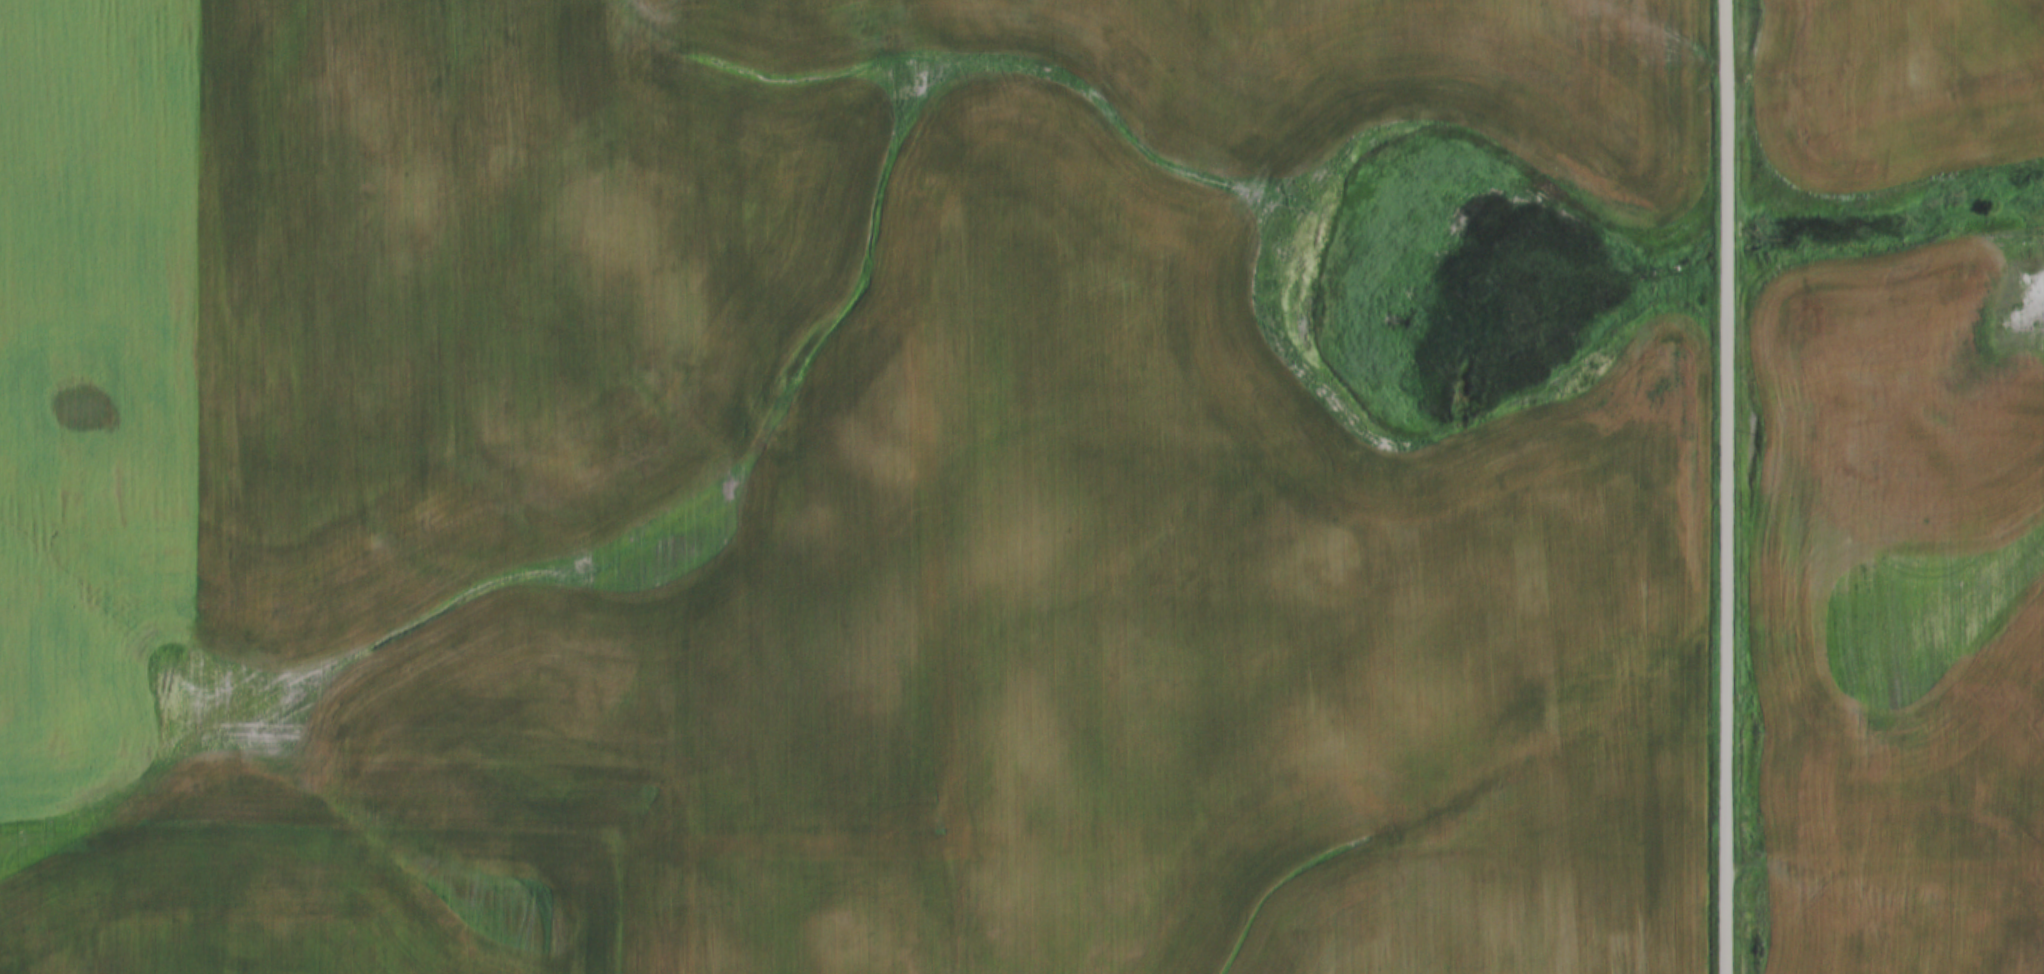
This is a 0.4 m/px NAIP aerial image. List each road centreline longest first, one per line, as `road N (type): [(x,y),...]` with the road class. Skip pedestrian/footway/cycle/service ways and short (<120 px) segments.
road 1 (residential): [(1730,973),(1730,0)]
road 2 (track): [(1730,860),(2009,871)]

